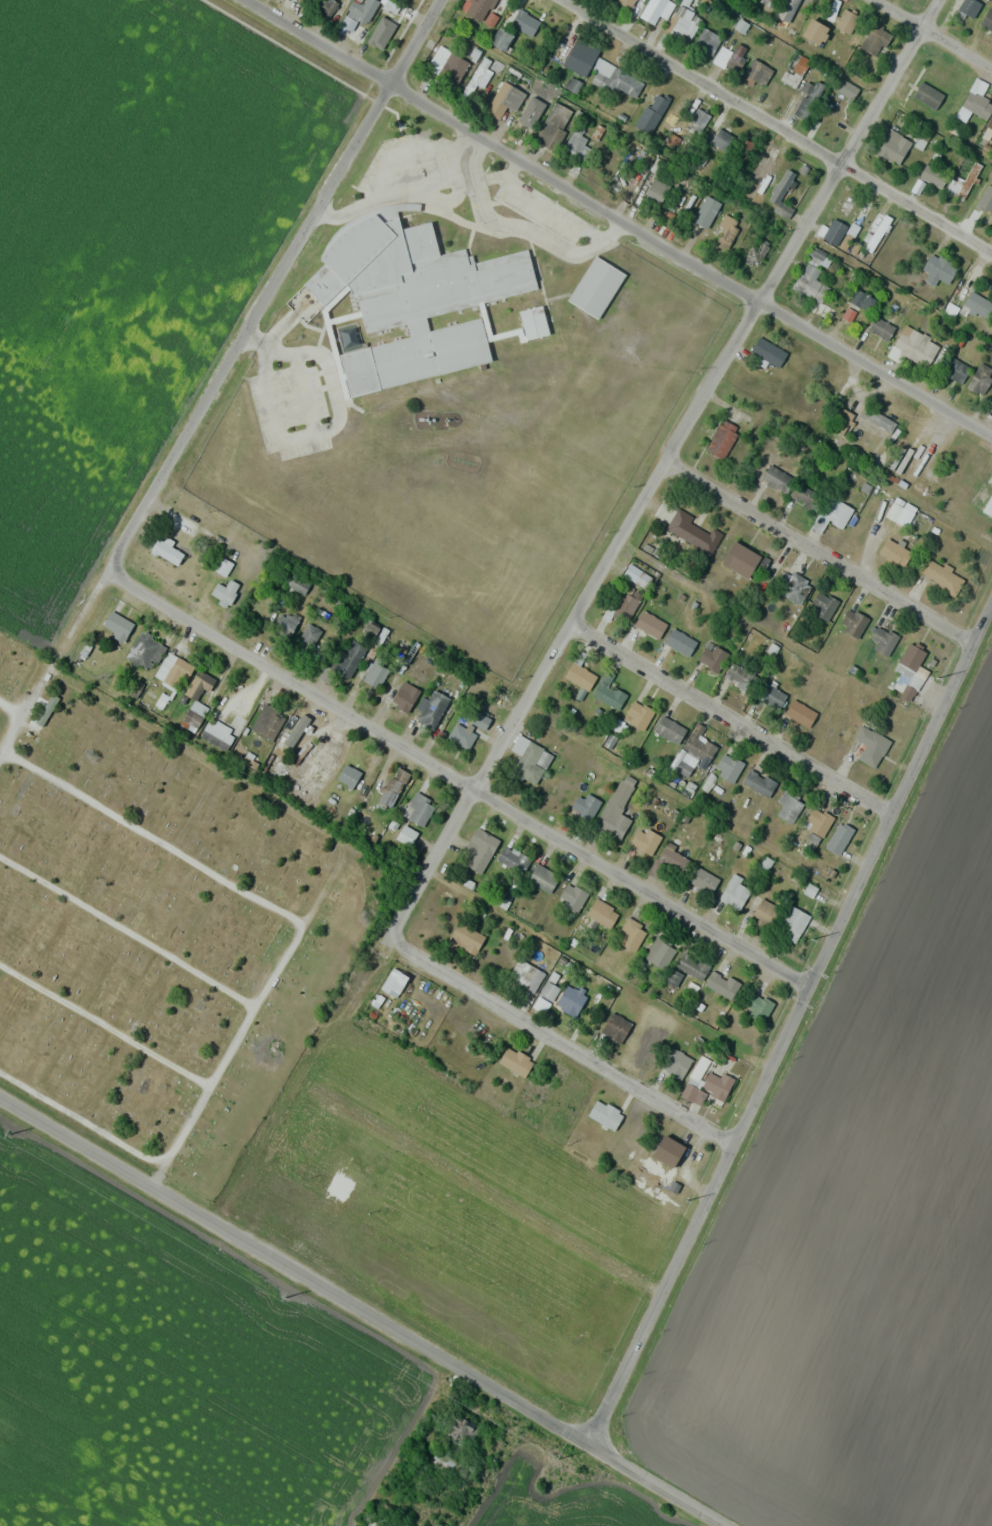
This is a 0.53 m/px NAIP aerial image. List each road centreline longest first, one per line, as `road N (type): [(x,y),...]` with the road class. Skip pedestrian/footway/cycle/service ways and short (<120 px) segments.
road 1 (residential): [(942,0),(569,628),(399,939)]
road 2 (residential): [(593,1449),(974,646)]
road 3 (residential): [(243,0),(991,436)]
road 4 (residential): [(100,574),(479,785),(810,1003)]
road 5 (residential): [(58,651),(440,0)]
road 6 (residential): [(0,1100),(593,1449)]
road 7 (residential): [(565,0),(991,249)]
road 8 (residential): [(321,1088),(661,1294)]
road 9 (residential): [(399,939),(739,1142)]
road 10 (residential): [(569,628),(894,815)]
road 11 (residential): [(667,464),(974,646)]
road 12 (tertiary): [(593,1449),(731,1525)]
road 13 (residential): [(875,0),(991,68)]

